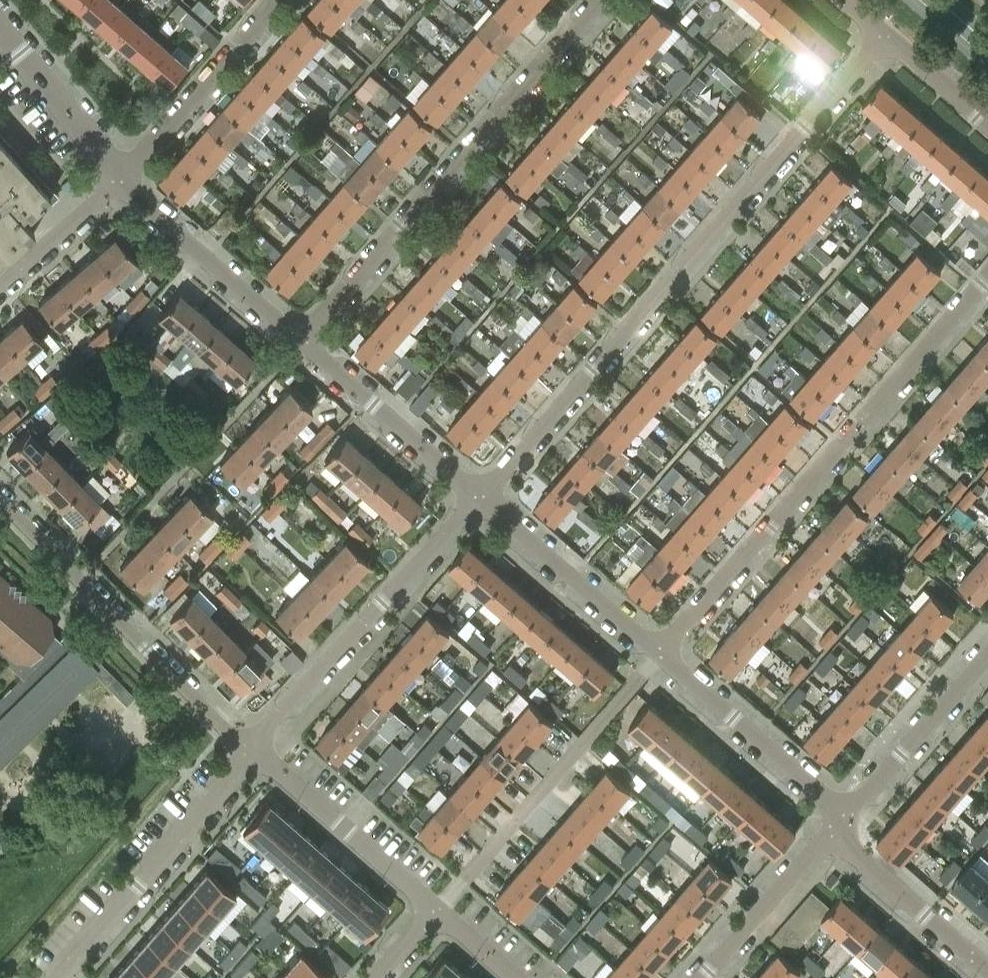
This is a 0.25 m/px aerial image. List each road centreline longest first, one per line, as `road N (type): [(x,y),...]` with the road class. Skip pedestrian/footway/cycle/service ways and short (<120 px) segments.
road 1 (residential): [(481,497),(886,34)]
road 2 (residential): [(987,274),(660,653)]
road 3 (residential): [(601,0),(300,341)]
road 4 (residential): [(0,498),(223,726),(256,749)]
road 5 (residential): [(436,910),(660,653)]
road 6 (residential): [(256,749),(481,497)]
road 7 (residential): [(54,977),(256,749)]
road 8 (residential): [(844,817),(660,653)]
road 9 (residential): [(300,341),(121,178)]
road 10 (residential): [(436,910),(256,749)]
road 11 (residential): [(481,497),(300,341)]
road 12 (residential): [(121,178),(280,0)]
road 13 (residential): [(660,653),(481,497)]
road 14 (residential): [(844,817),(987,653)]
road 15 (residential): [(700,977),(844,817)]
road 16 (residential): [(987,969),(851,851),(844,817)]
road 17 (residential): [(121,178),(0,29)]
road 18 (residential): [(0,283),(121,178)]
road 19 (residential): [(987,124),(886,34)]

